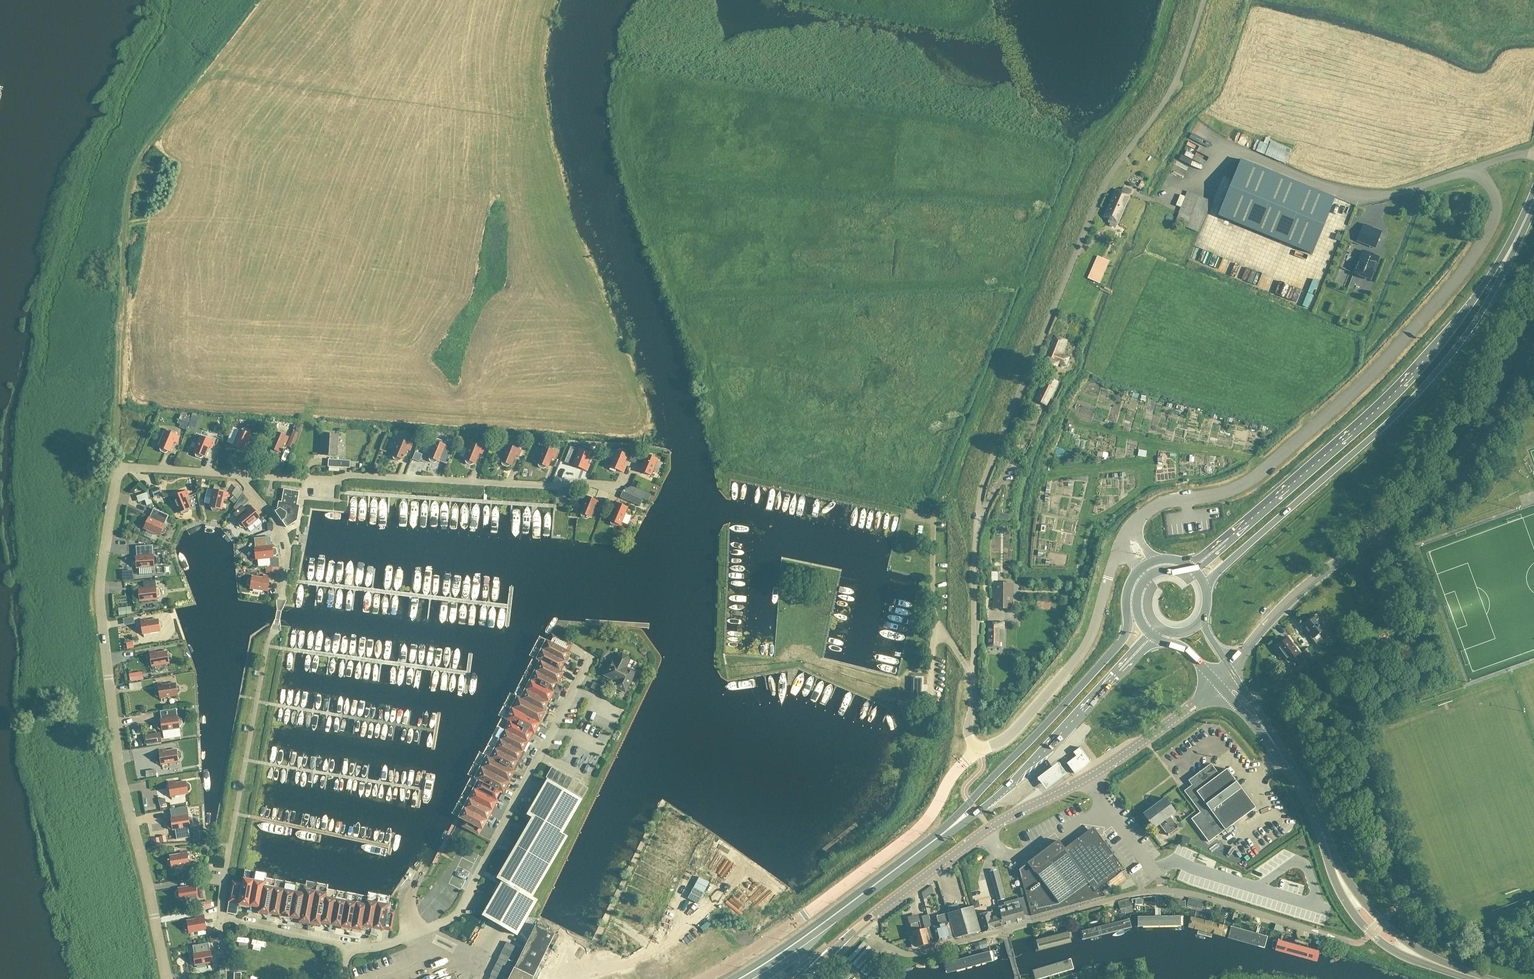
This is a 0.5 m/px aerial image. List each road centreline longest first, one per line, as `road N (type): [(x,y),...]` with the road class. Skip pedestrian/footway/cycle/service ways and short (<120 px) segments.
road 1 (unclassified): [(975,752),(967,733),(983,483),(1105,184),(1171,90),(1203,0)]
road 2 (residential): [(167,978),(117,753),(101,569),(118,468),(241,475)]
road 3 (unclassified): [(1131,530),(1159,505),(1247,483),(1354,392),(1453,284),(1488,231),(1495,199),(1477,168),(1533,154)]
road 4 (unclassified): [(1232,671),(1283,607),(1420,500),(1459,458),(1490,404),(1533,274)]
road 5 (unclassified): [(1316,932),(1165,891),(913,955),(890,947),(864,923)]
road 6 (primary): [(1204,584),(1418,393),(1482,311),(1510,251)]
road 7 (tertiary): [(864,923),(990,828),(1112,764),(1217,687)]
road 8 (track): [(118,468),(126,184),(209,74)]
road 9 (residential): [(345,947),(388,945),(460,910),(589,658)]
road 10 (primary): [(1510,251),(1390,397),(1226,539)]
road 11 (residential): [(241,475),(616,487)]
road 12 (unclassified): [(975,752),(912,835),(702,978)]
road 13 (primary): [(1139,571),(1127,591),(1125,634),(932,843)]
road 14 (unclassified): [(1123,541),(1083,649),(1002,744),(975,752)]
road 15 (primary): [(932,843),(993,801),(1121,669)]
road 16 (primary): [(740,978),(932,843)]
road 17 (primary): [(1351,899),(1278,750)]
road 18 (residential): [(241,475),(286,539),(281,602)]
road 19 (residential): [(345,947),(220,919)]

